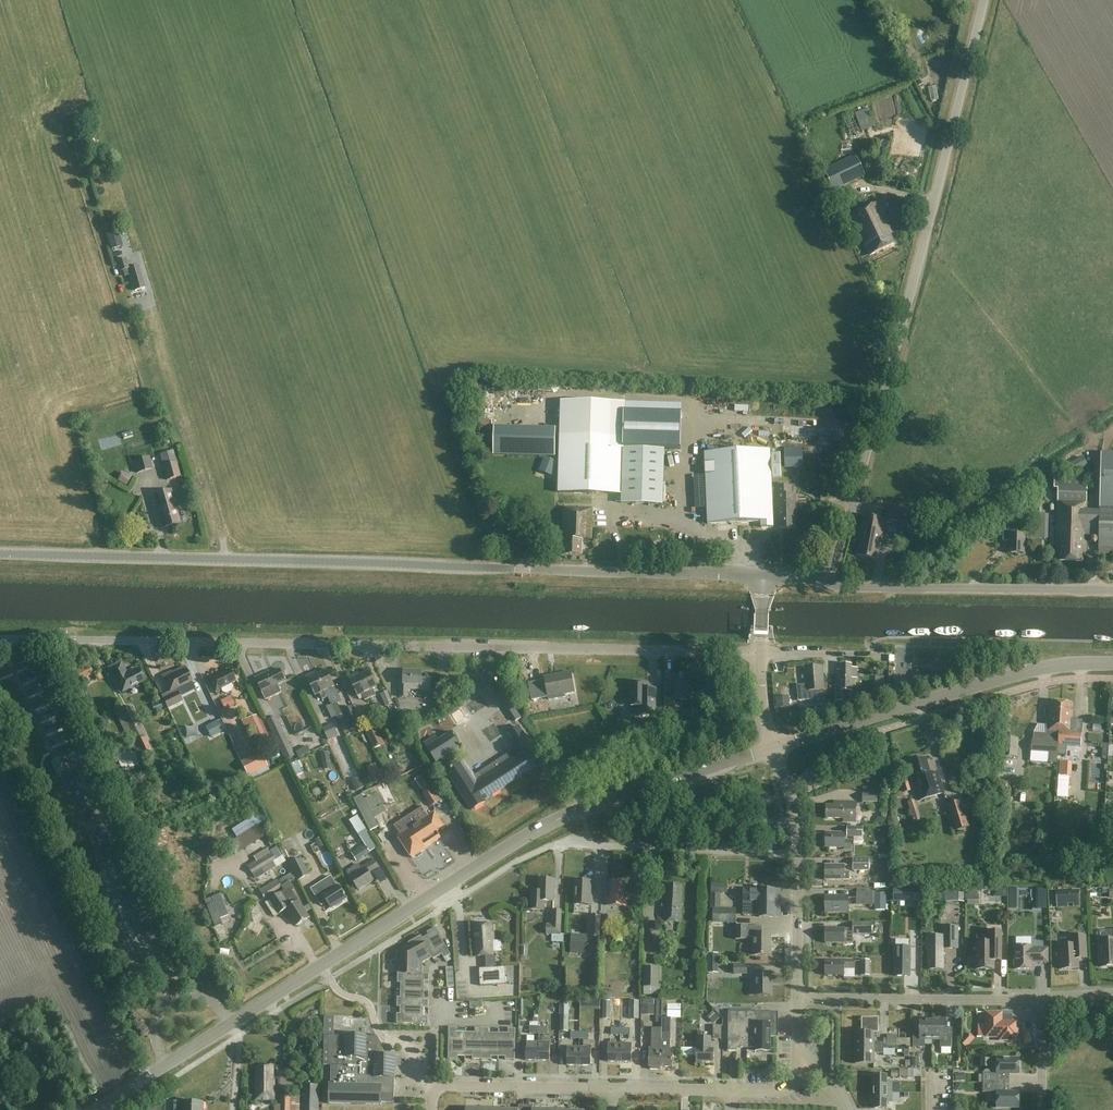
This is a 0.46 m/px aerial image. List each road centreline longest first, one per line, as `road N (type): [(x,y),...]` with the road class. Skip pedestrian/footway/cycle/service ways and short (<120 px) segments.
road 1 (unclassified): [(0,639),(762,654)]
road 2 (tertiary): [(0,554),(761,575)]
road 3 (tertiary): [(821,579),(843,543),(984,0)]
road 4 (tertiary): [(321,966),(559,818),(774,748)]
road 5 (tertiary): [(774,748),(1034,669),(1112,663)]
road 6 (unclassified): [(1112,590),(851,587),(821,579)]
road 7 (tertiary): [(96,1109),(321,966)]
road 8 (track): [(905,588),(927,551),(1112,429)]
road 9 (residential): [(555,844),(798,854)]
road 10 (residential): [(1041,996),(798,998)]
road 11 (residential): [(612,1089),(783,1091),(811,1062)]
road 12 (residential): [(434,1094),(449,1086),(612,1089)]
road 13 (residential): [(798,998),(798,854)]

